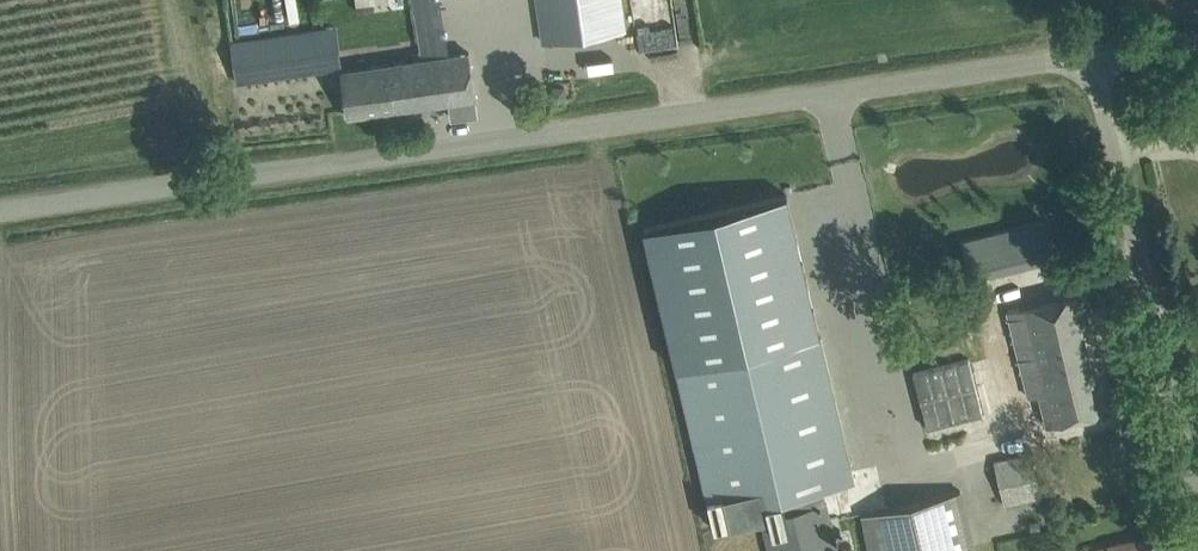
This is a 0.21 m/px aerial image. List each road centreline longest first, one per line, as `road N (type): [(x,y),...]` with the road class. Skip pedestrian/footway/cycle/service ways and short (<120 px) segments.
road 1 (unclassified): [(0,217),(1092,53)]
road 2 (unclassified): [(1197,491),(1092,53)]

